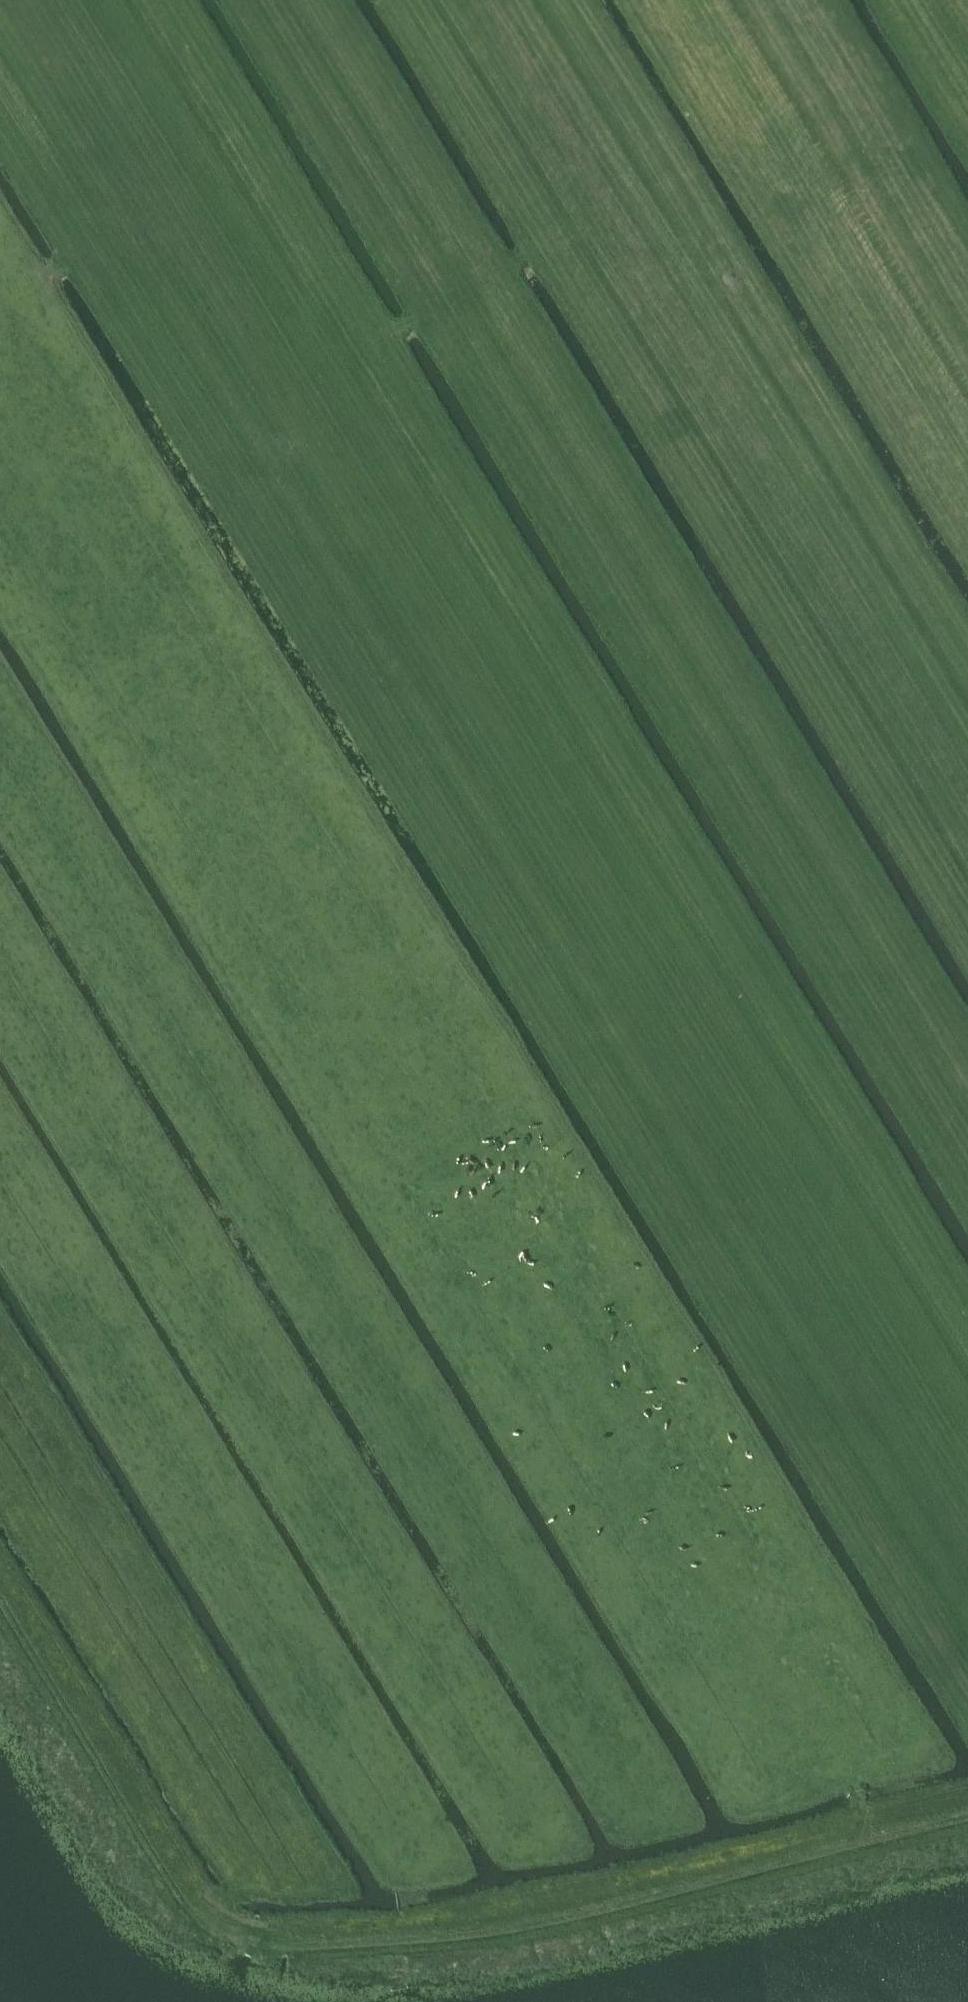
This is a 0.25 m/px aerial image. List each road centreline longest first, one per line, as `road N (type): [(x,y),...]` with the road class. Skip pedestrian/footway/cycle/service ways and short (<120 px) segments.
road 1 (track): [(967,1803),(430,1933),(229,1943),(176,1898),(0,1595)]

